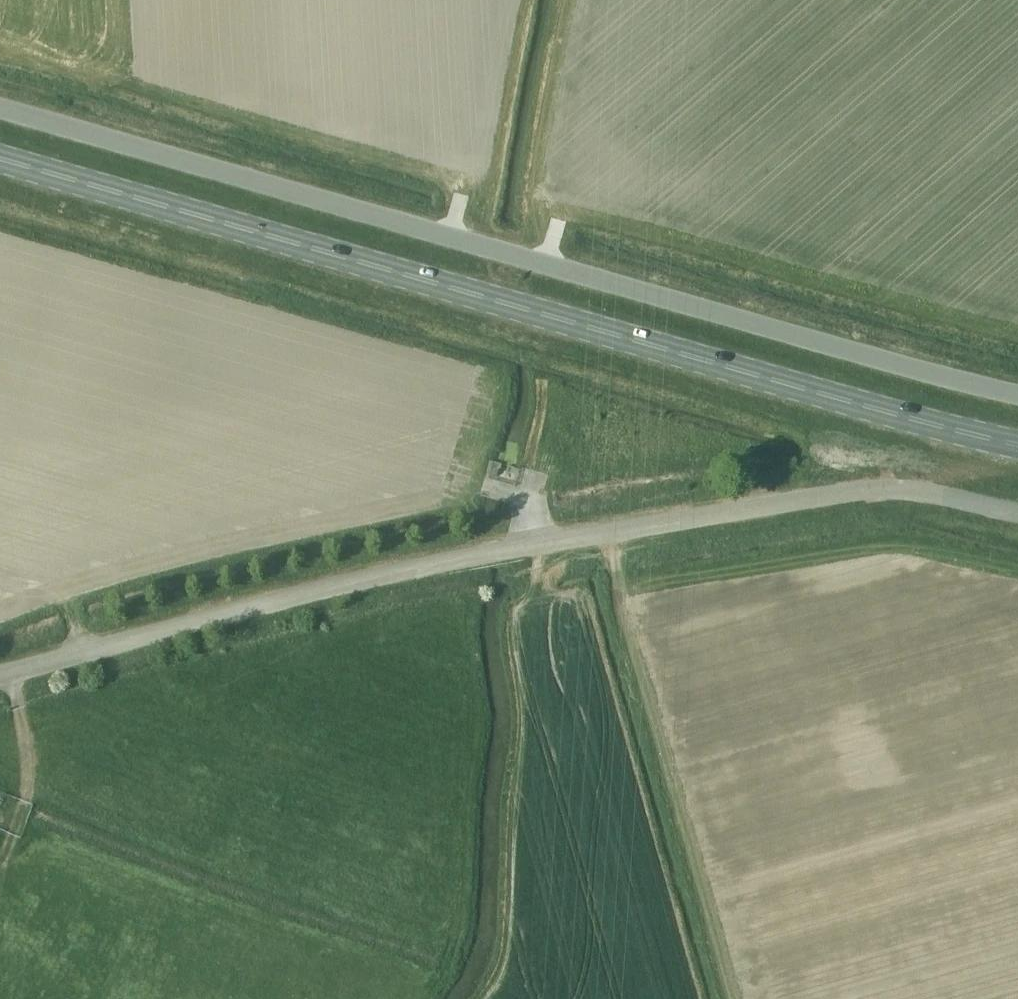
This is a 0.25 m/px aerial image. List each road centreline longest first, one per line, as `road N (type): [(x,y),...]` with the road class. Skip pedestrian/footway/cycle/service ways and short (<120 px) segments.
road 1 (primary): [(1017,445),(0,158)]
road 2 (unclassified): [(0,108),(1017,393)]
road 3 (unclassified): [(0,675),(409,570),(862,488),(924,490),(1017,510)]
road 4 (track): [(483,998),(500,979),(533,720),(530,545)]

